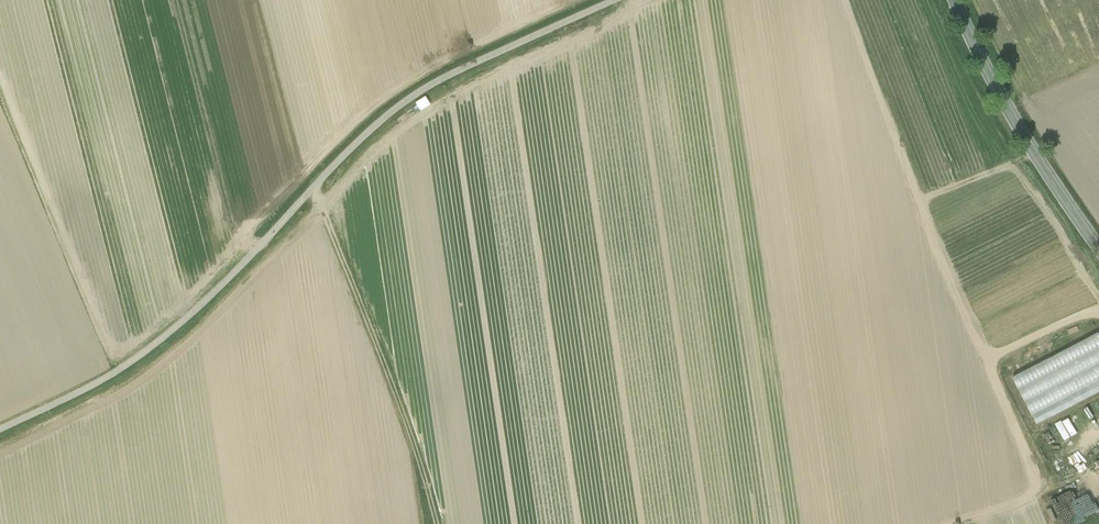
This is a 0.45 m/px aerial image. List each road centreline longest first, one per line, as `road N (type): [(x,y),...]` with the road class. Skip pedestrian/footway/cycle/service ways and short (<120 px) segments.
road 1 (track): [(0,424),(118,370),(230,281),(390,109),(608,0)]
road 2 (tertiary): [(1098,251),(1012,122),(955,0)]

